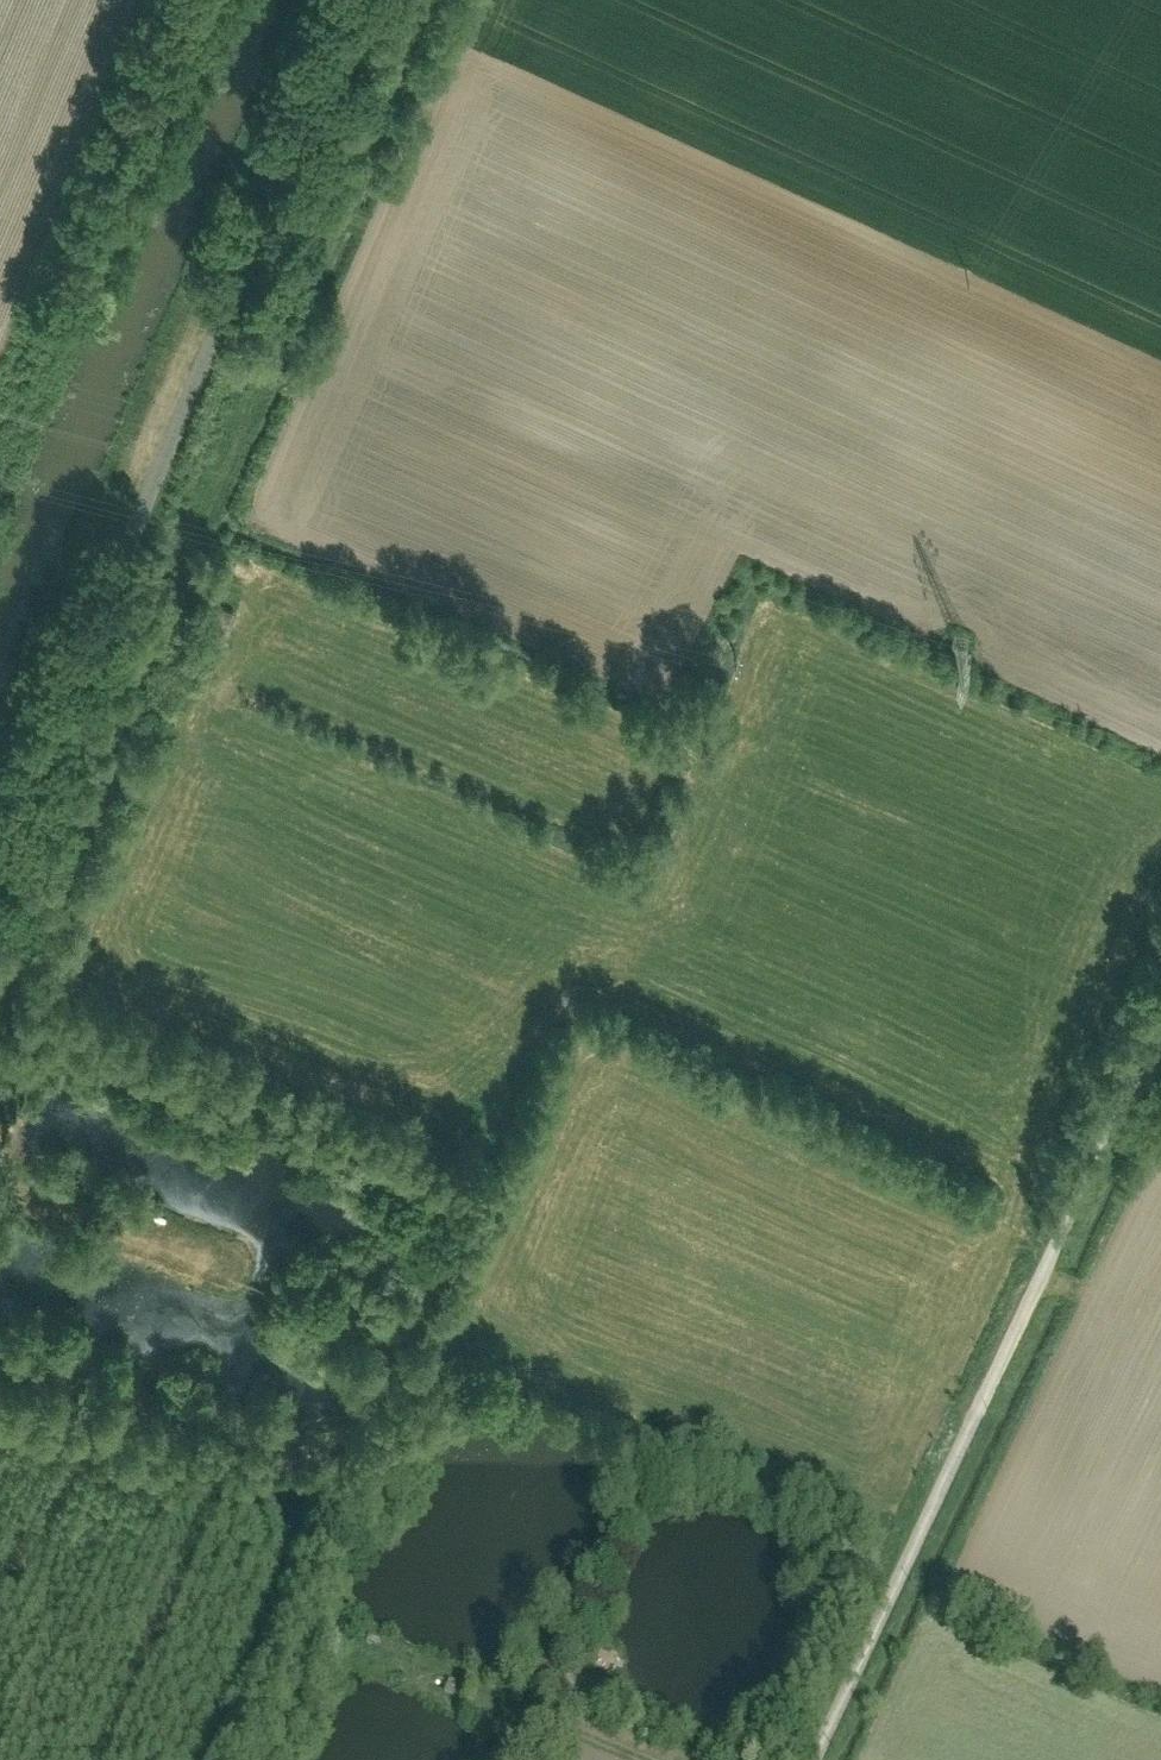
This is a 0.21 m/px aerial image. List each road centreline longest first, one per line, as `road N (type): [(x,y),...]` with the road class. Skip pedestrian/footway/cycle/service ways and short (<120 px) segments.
road 1 (unclassified): [(361,0),(0,857)]
road 2 (residential): [(816,1759),(1160,1035)]

